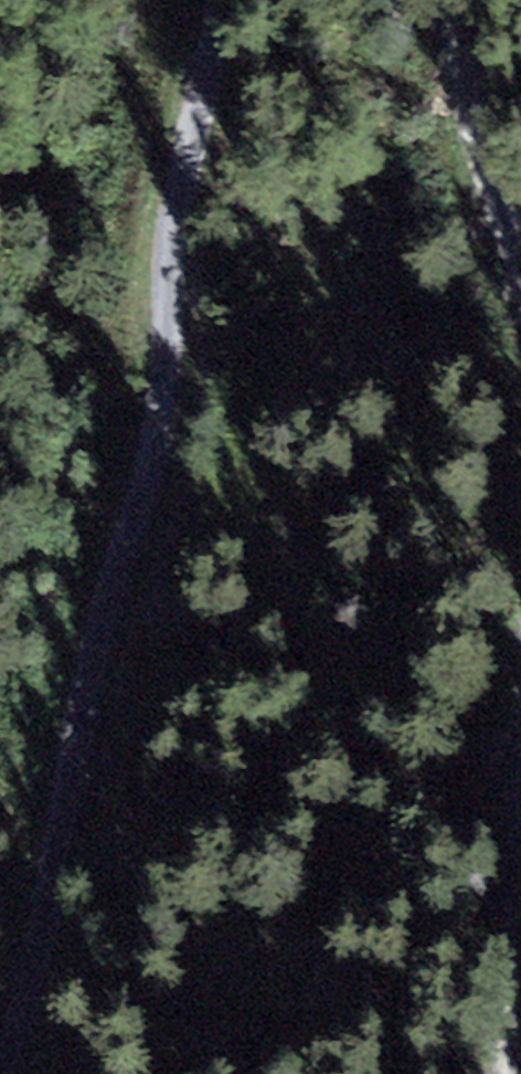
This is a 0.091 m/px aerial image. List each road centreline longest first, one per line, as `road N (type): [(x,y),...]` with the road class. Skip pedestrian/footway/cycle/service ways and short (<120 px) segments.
road 1 (unclassified): [(1,1073),(76,703),(125,555),(178,209),(221,0)]
road 2 (track): [(455,0),(464,143),(520,276)]
road 3 (track): [(520,934),(510,1073)]

